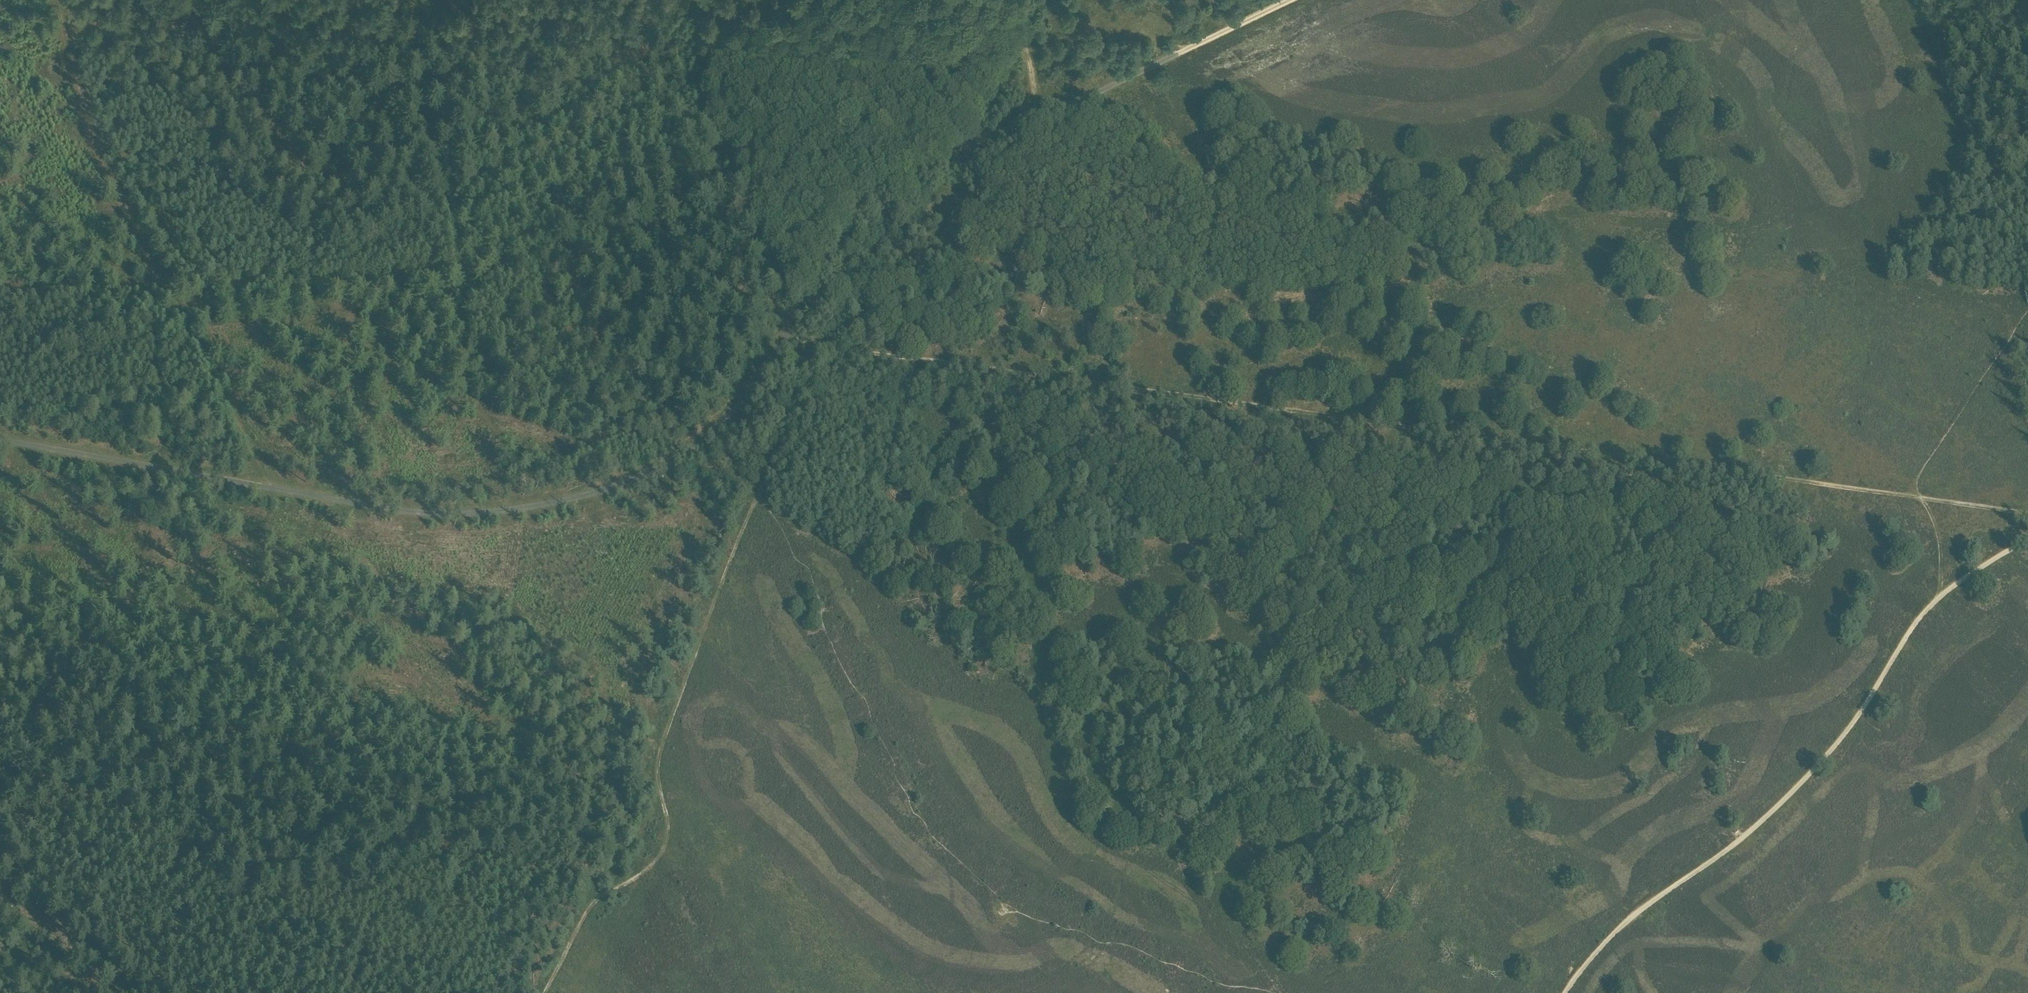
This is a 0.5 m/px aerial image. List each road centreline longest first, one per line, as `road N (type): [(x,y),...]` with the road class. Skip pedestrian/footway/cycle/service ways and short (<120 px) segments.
road 1 (track): [(823,348),(2027,513)]
road 2 (track): [(788,342),(731,412),(657,465),(601,490),(487,510),(424,510),(0,439)]
road 3 (track): [(788,342),(832,251),(884,193),(1288,0)]
road 4 (track): [(546,992),(597,900),(649,867),(668,837),(657,779),(662,742),(757,497)]
road 5 (track): [(1565,992),(1630,919),(1722,853),(1805,779),(1939,597)]
road 6 (track): [(52,0),(83,140),(107,201),(268,484)]
road 7 (track): [(693,0),(731,173),(807,303)]
road 8 (track): [(757,497),(823,348)]
road 9 (track): [(1015,0),(1038,119)]

